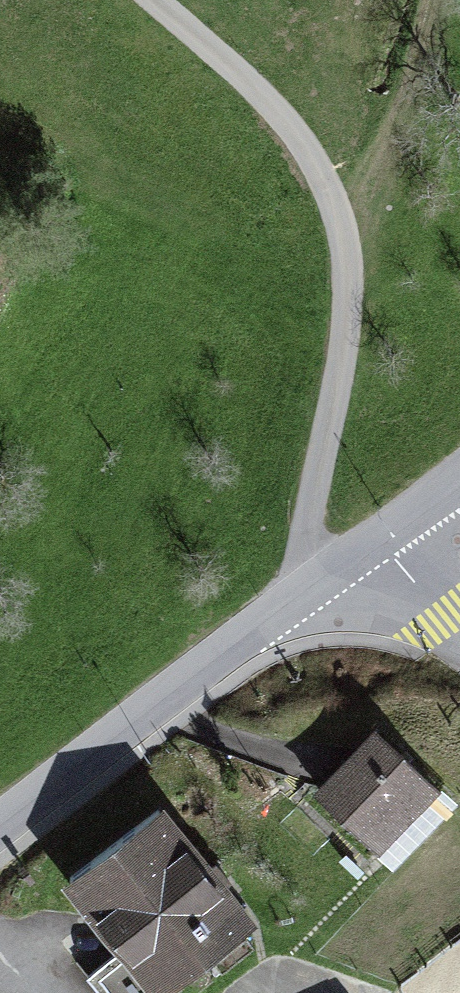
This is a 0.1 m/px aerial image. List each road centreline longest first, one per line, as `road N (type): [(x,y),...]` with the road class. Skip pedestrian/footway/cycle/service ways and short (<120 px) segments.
road 1 (unclassified): [(315,588),(306,539),(344,340),(339,209),(275,109),(154,0)]
road 2 (residential): [(315,588),(0,827)]
road 3 (track): [(339,209),(400,111),(435,0)]
road 4 (residential): [(366,548),(459,624)]

